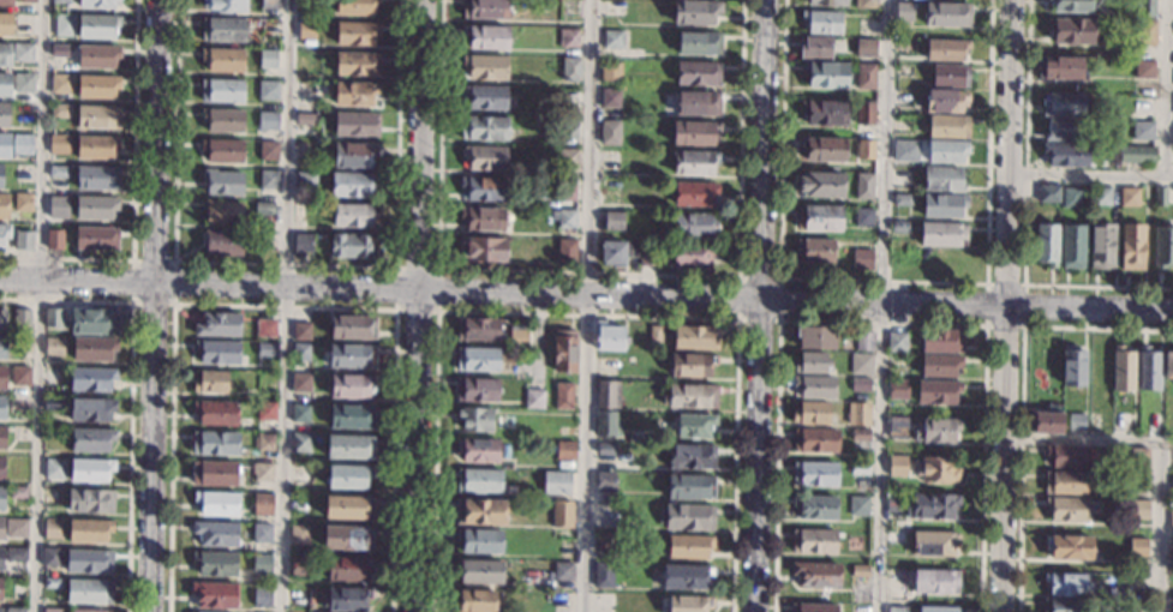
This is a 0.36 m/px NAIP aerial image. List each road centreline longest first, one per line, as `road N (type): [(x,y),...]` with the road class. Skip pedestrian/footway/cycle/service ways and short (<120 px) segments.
road 1 (residential): [(149,611),(157,0)]
road 2 (residential): [(419,292),(0,280)]
road 3 (residential): [(1172,315),(761,300)]
road 4 (residential): [(761,300),(419,292)]
road 5 (residential): [(412,611),(419,292)]
road 6 (residential): [(1006,311),(1011,0)]
road 7 (residential): [(757,611),(761,300)]
road 8 (residential): [(768,0),(761,300)]
road 9 (residential): [(1004,611),(1006,311)]
road 10 (residential): [(419,292),(422,0)]

